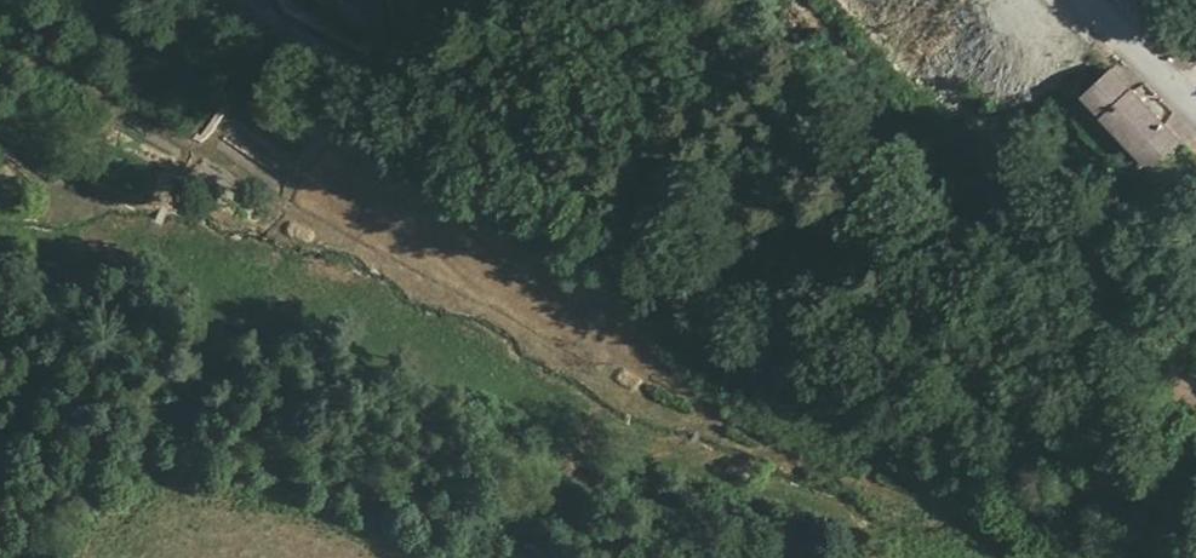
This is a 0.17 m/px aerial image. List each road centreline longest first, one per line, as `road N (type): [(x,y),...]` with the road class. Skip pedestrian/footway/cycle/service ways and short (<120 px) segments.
road 1 (residential): [(1087,0),(1195,108)]

